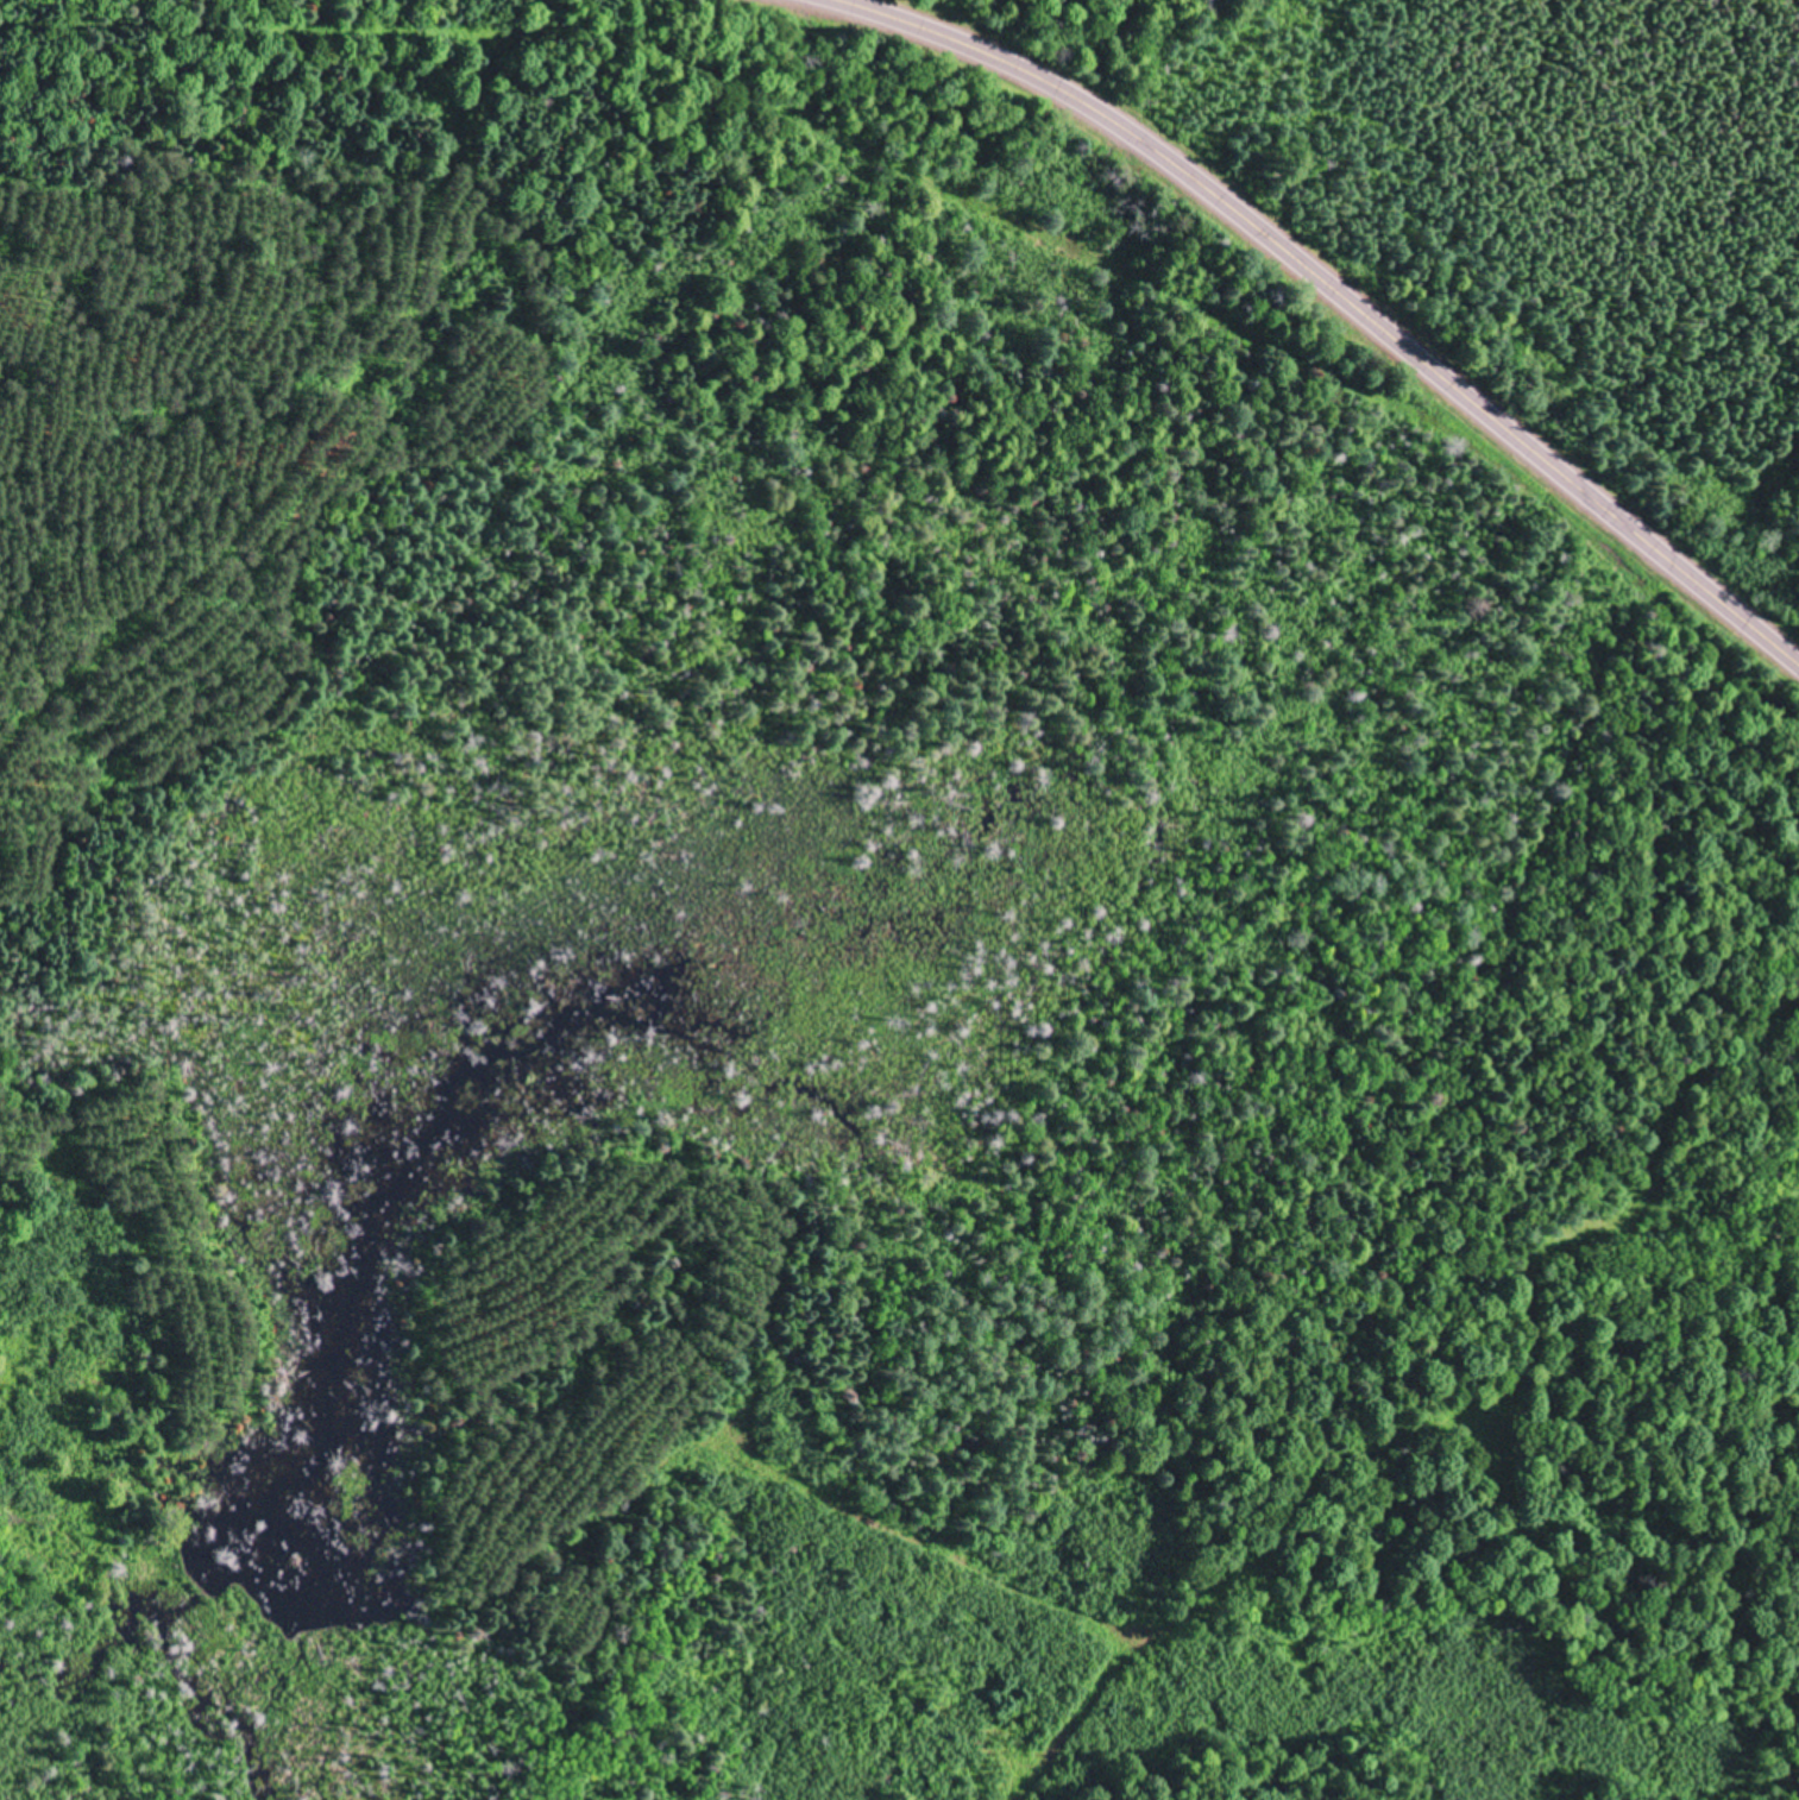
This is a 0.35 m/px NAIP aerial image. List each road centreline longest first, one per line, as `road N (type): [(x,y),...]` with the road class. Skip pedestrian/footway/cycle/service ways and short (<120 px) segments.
road 1 (tertiary): [(1798,665),(1176,166),(1076,100),(986,54),(824,0)]

